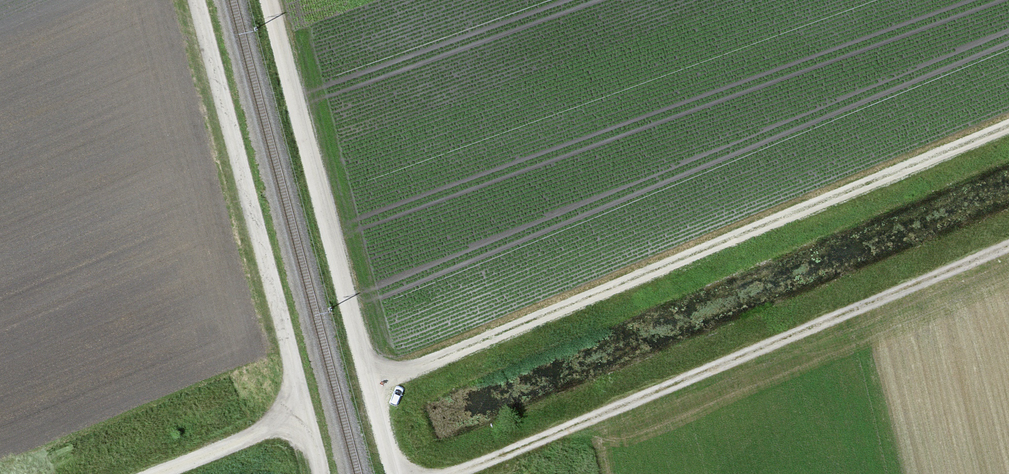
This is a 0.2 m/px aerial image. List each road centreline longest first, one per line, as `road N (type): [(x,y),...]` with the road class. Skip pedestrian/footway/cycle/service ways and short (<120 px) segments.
road 1 (track): [(371,383),(1008,126)]
road 2 (track): [(468,473),(1008,249)]
road 3 (track): [(305,412),(196,0)]
road 4 (track): [(371,383),(269,0)]
road 5 (track): [(305,412),(154,473)]

